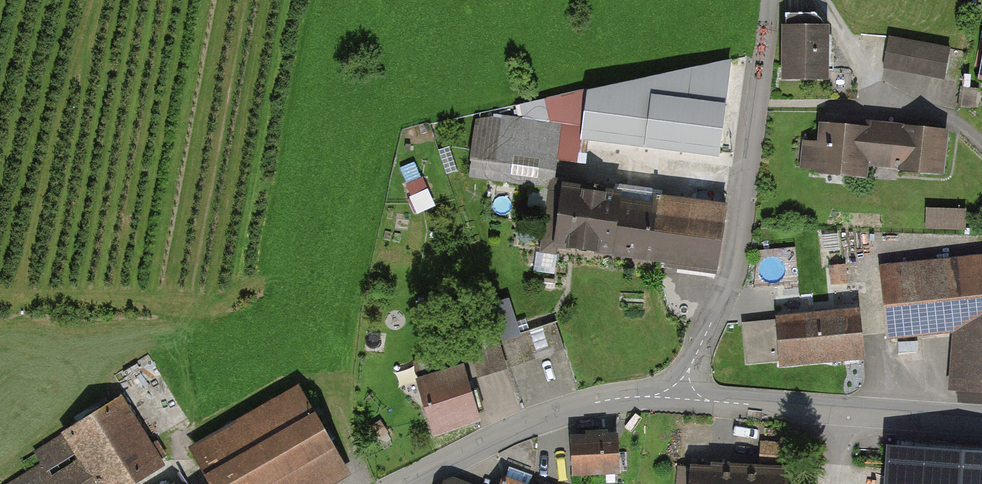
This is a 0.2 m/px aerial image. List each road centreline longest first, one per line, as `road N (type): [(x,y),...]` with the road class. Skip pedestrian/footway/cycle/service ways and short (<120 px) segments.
road 1 (unclassified): [(677,393),(712,323),(758,169),(772,0)]
road 2 (unclassified): [(677,393),(981,420)]
road 3 (unclassified): [(411,483),(576,407),(677,393)]

